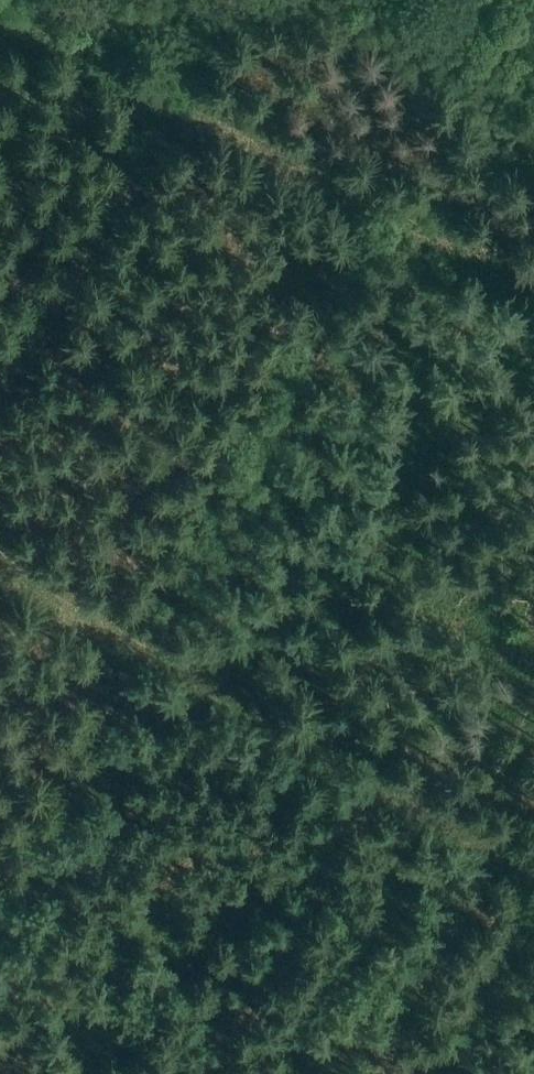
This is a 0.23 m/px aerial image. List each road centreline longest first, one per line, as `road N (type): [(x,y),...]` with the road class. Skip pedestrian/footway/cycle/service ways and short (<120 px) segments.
road 1 (track): [(533,876),(0,572)]

